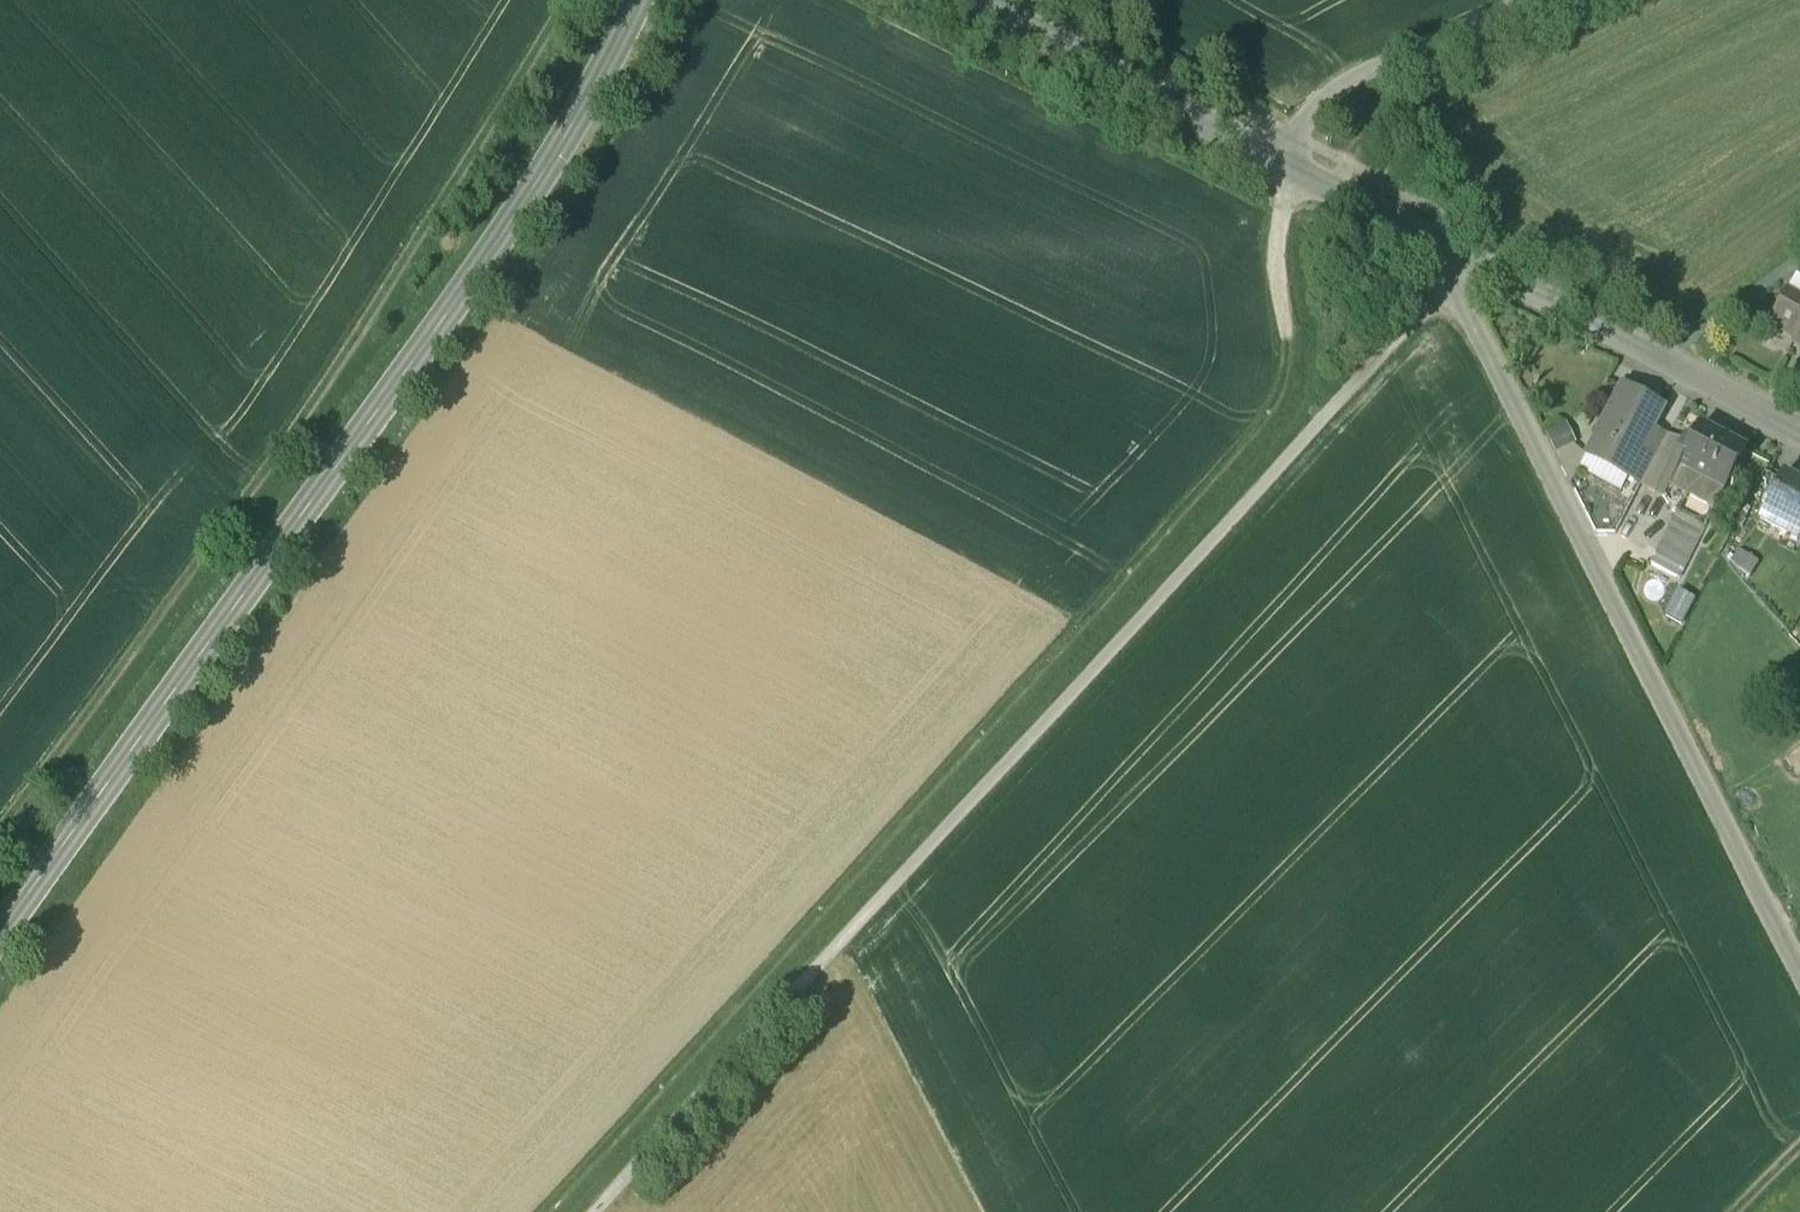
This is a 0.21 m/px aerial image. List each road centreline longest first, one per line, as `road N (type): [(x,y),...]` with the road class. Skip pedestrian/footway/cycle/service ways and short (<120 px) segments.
road 1 (track): [(1517,0),(1344,78),(1309,111),(1289,139),(1276,220),(1279,365),(1267,401),(1233,454),(546,1211)]
road 2 (track): [(599,1211),(1432,301),(1452,288)]
road 3 (secondary): [(0,972),(550,208),(662,0)]
road 4 (track): [(598,0),(367,366),(0,870)]
road 5 (tertiary): [(954,0),(1799,441)]
road 6 (track): [(1433,252),(1799,978)]

